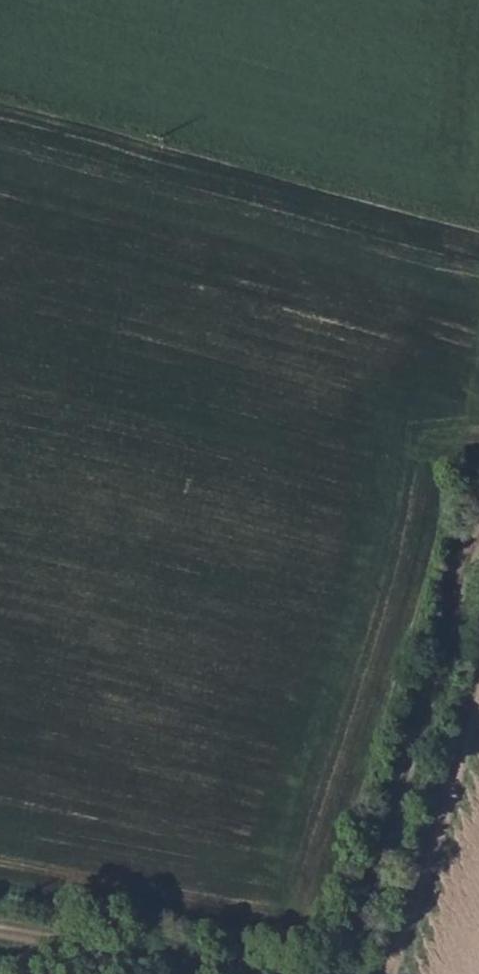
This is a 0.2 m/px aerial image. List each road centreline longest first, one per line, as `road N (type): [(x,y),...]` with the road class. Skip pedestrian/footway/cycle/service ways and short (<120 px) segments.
road 1 (track): [(478,539),(355,945),(321,973)]
road 2 (track): [(244,973),(0,929)]

